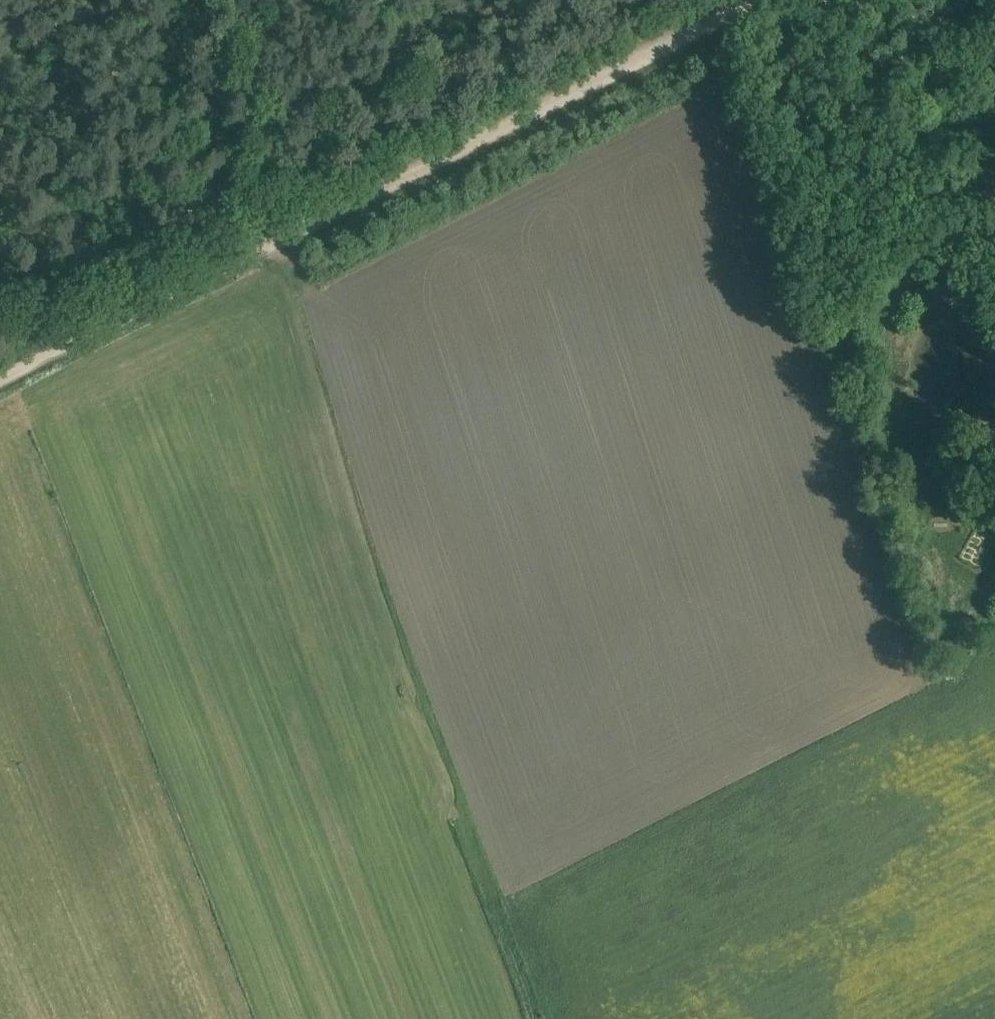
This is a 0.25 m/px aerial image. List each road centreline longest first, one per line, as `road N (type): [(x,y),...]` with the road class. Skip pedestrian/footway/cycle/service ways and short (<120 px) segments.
road 1 (track): [(0,381),(758,0)]

